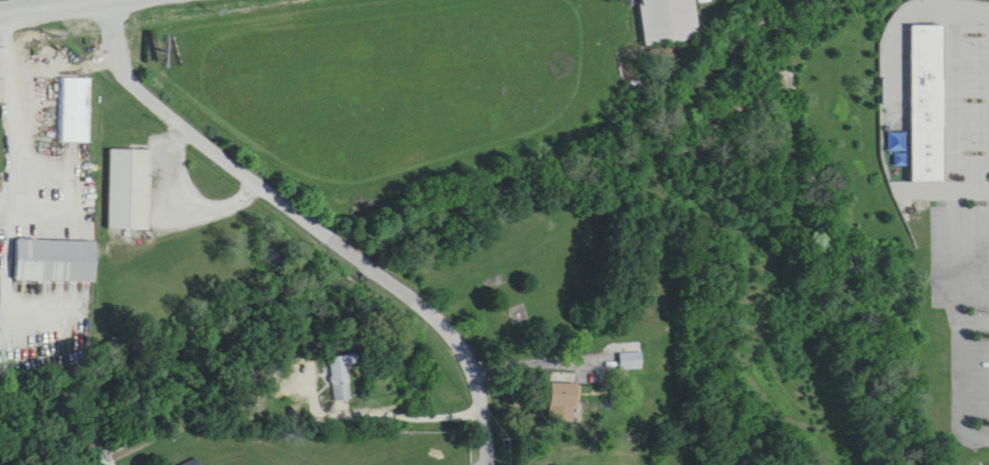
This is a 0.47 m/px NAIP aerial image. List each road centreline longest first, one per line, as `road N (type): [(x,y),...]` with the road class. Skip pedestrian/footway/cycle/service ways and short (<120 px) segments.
road 1 (residential): [(488,464),(483,405),(459,335),(128,79),(114,50),(111,0)]
road 2 (residential): [(0,18),(21,79),(16,224)]
road 3 (residential): [(281,399),(334,420),(483,405)]

